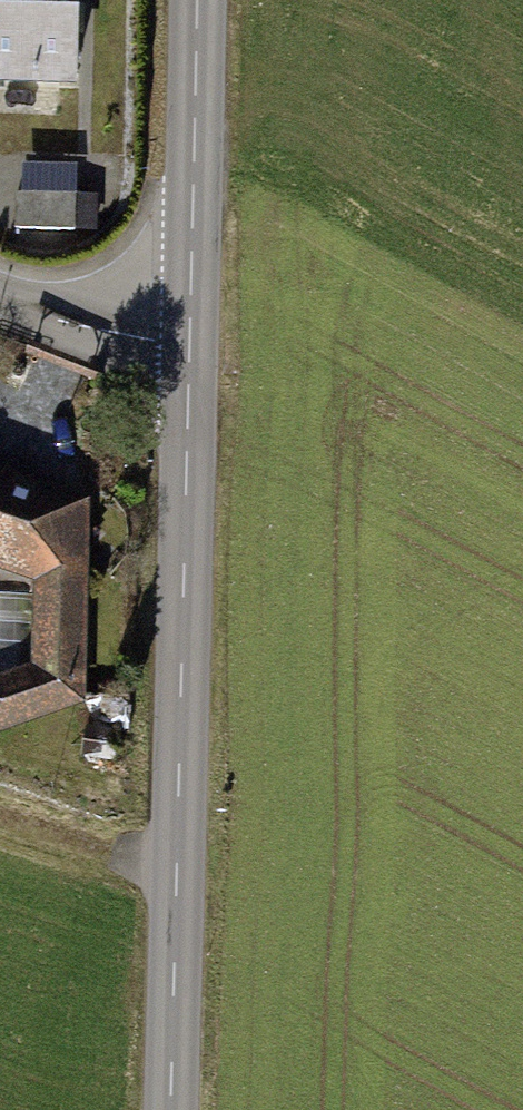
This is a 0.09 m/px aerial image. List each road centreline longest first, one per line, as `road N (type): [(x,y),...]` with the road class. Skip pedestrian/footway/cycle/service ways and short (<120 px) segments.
road 1 (tertiary): [(190,346),(172,1109)]
road 2 (tertiary): [(197,0),(190,346)]
road 3 (residential): [(0,300),(190,346)]
road 4 (track): [(0,816),(111,856),(178,865)]

